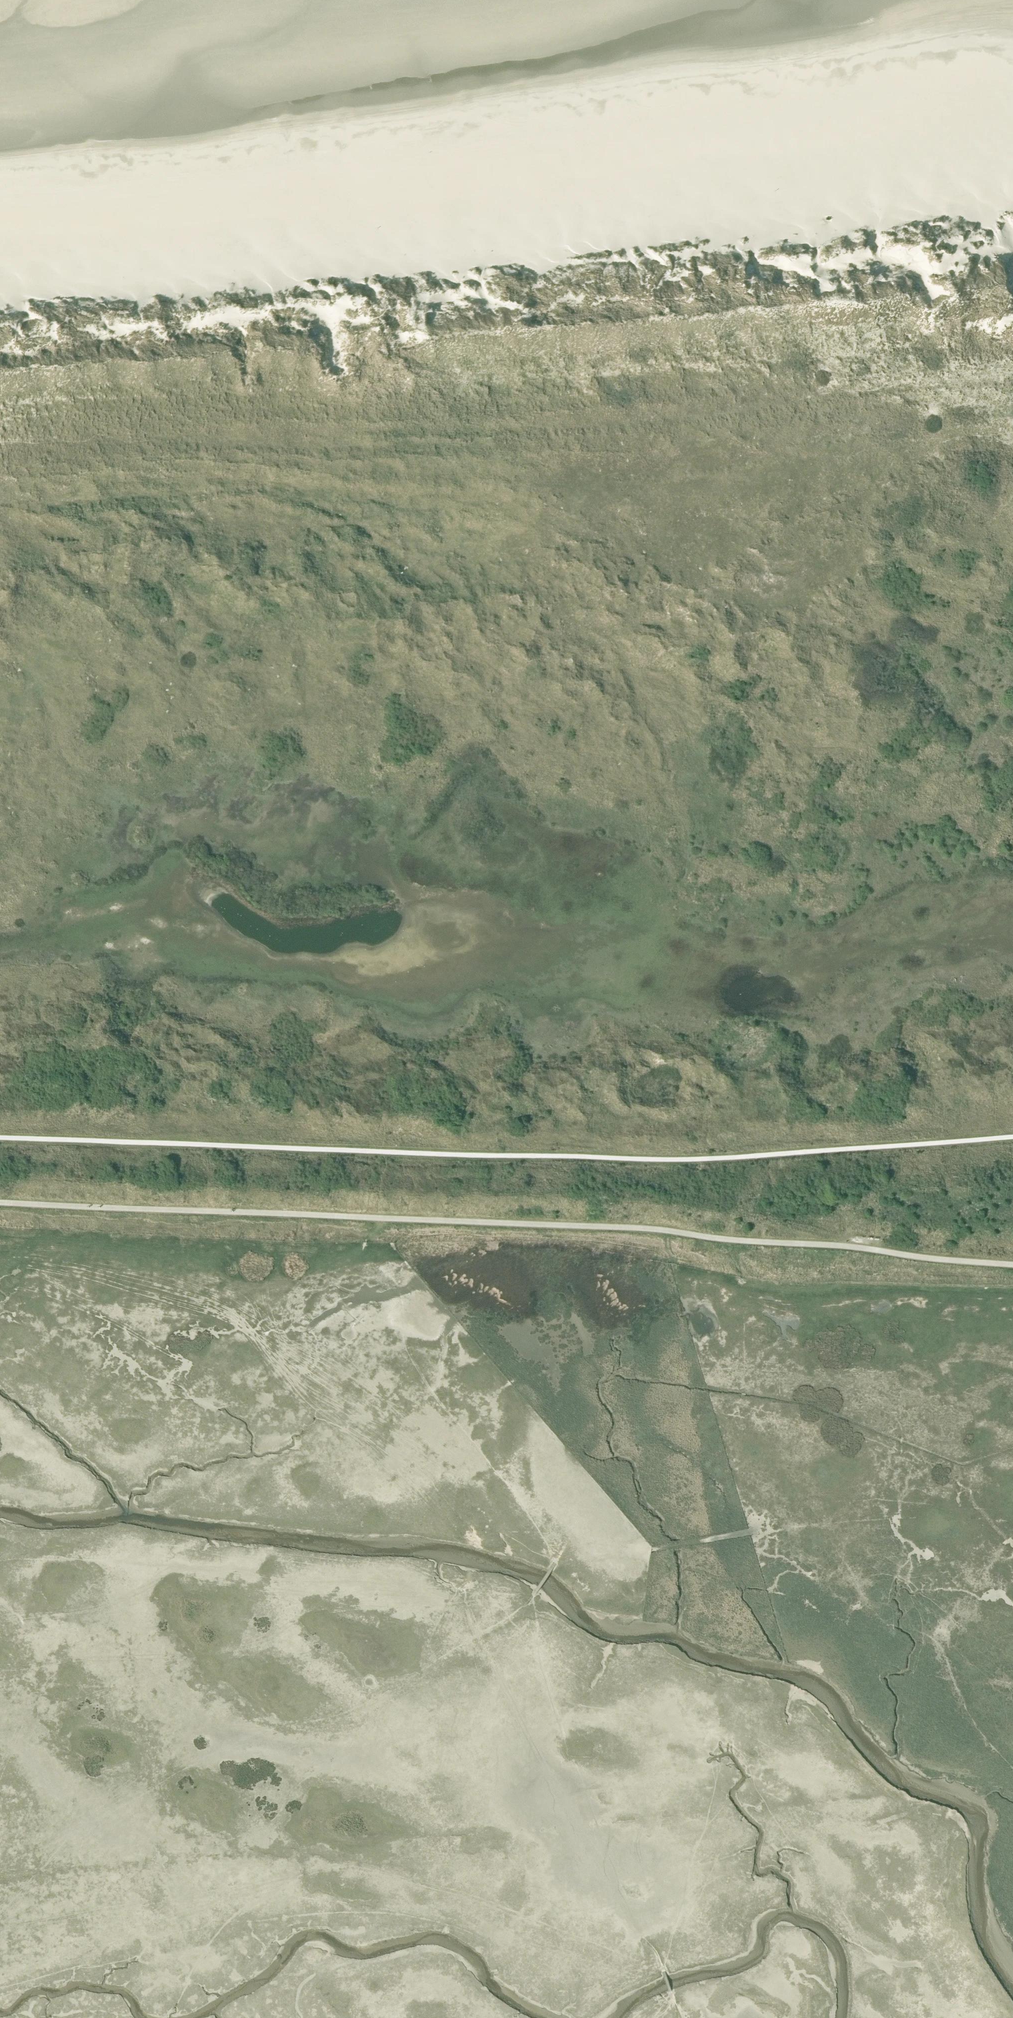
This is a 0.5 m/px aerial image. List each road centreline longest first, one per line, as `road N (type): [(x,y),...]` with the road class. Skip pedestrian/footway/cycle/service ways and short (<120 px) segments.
road 1 (track): [(656,1961),(459,1897),(350,1872),(0,1936)]

